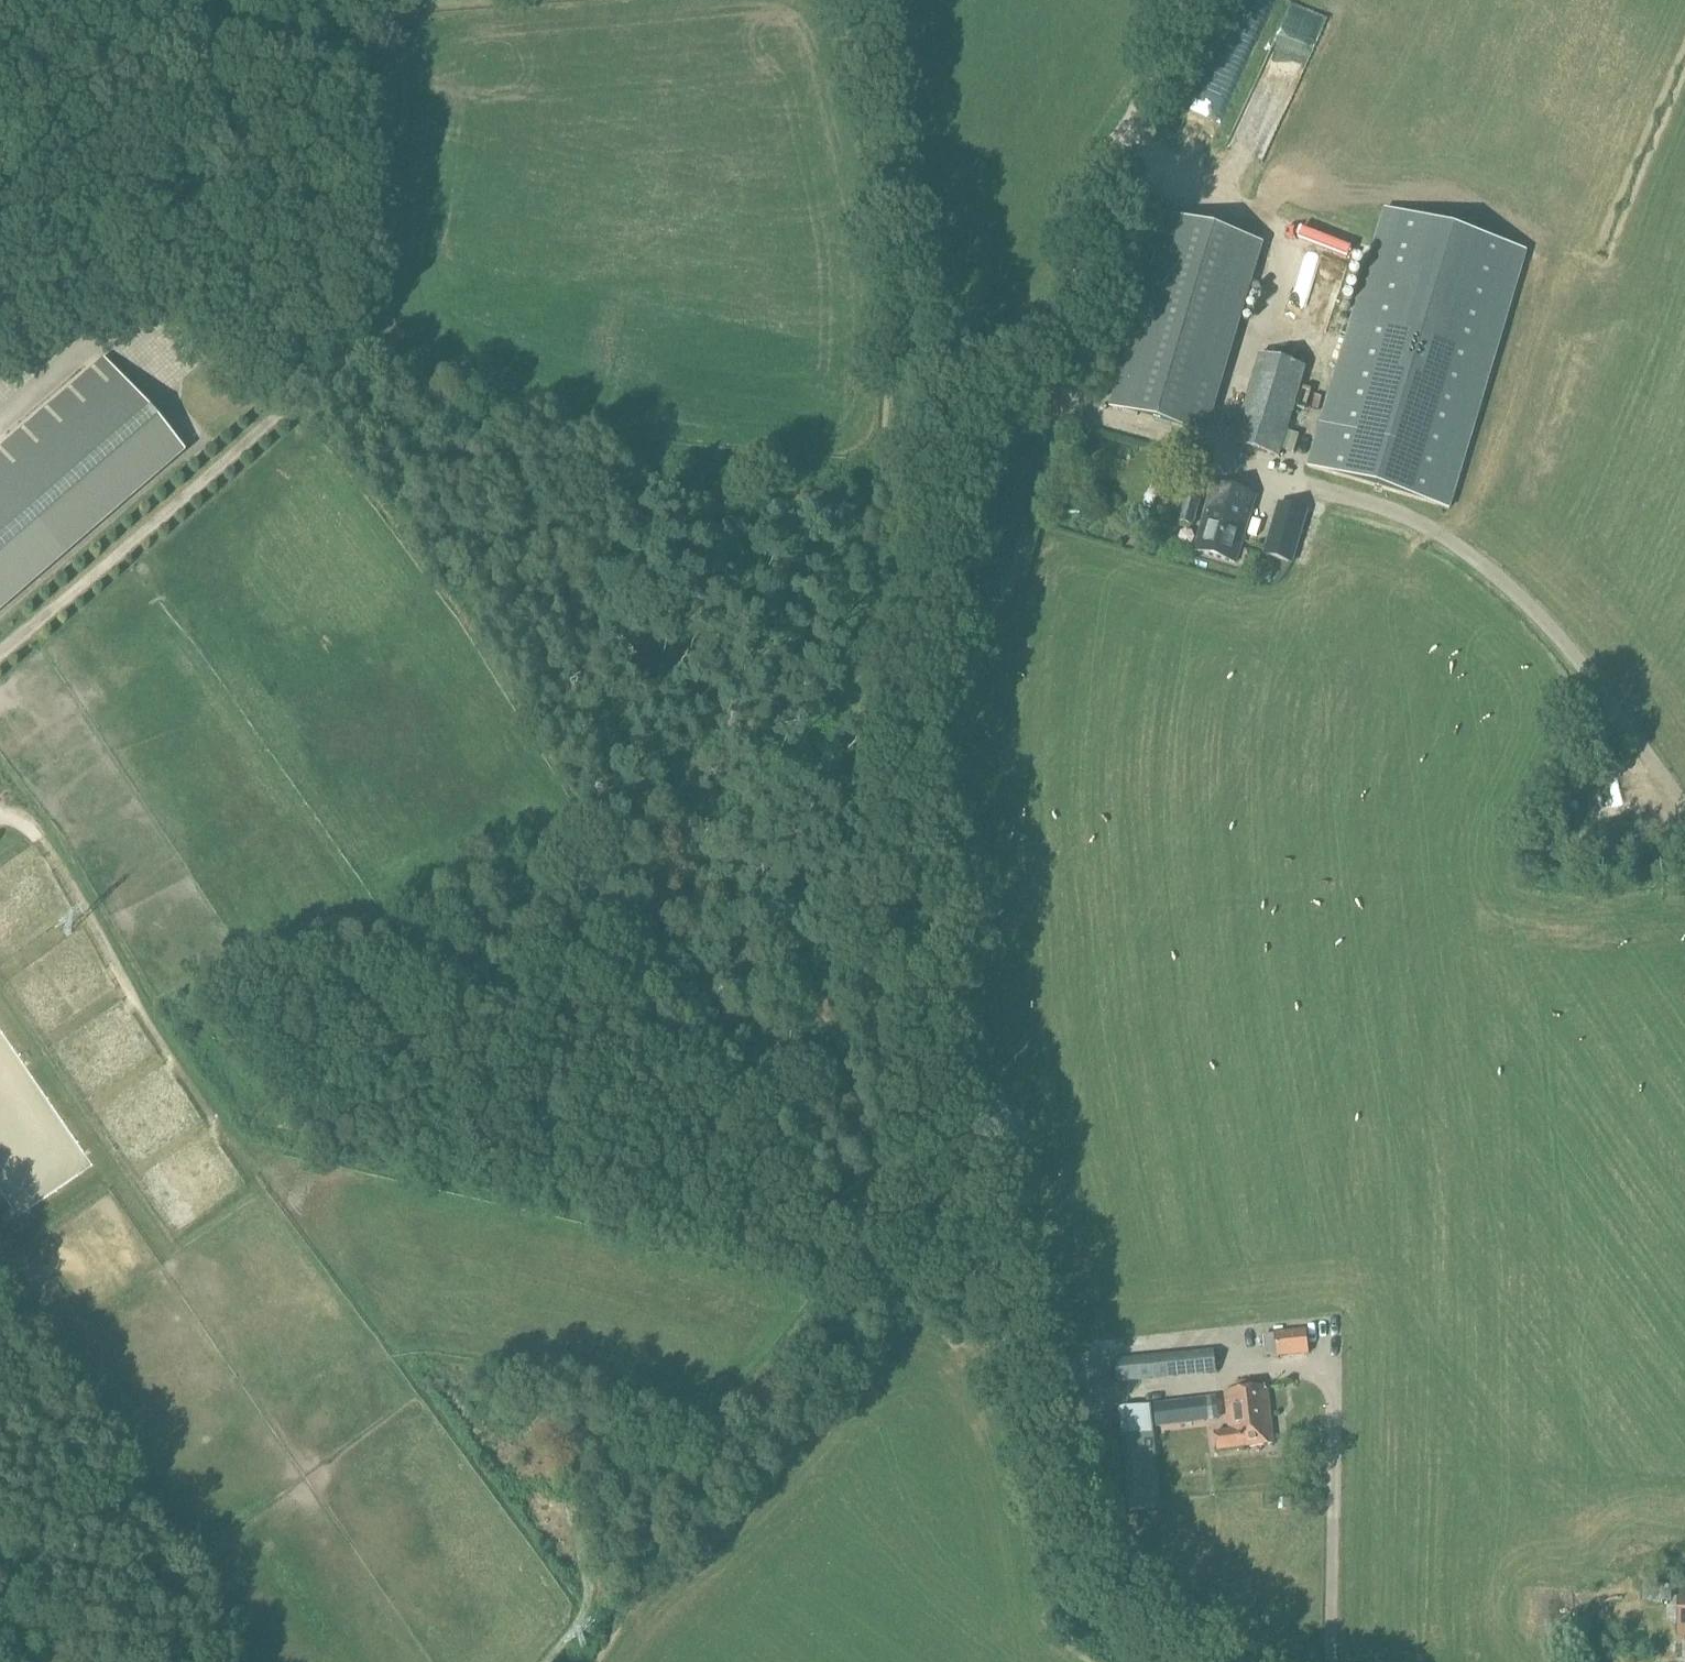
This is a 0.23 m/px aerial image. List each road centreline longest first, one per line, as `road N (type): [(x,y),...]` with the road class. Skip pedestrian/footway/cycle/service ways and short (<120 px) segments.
road 1 (track): [(828,0),(868,179),(881,300),(886,501),(853,635),(876,713),(861,1050),(881,1169),(832,1275),(698,1450),(664,1477),(594,1483),(568,1497),(588,1589),(583,1616),(541,1661)]
road 2 (track): [(1684,815),(1542,613),(1411,517),(1093,417),(1074,404),(1060,417),(1029,512),(997,504)]
road 3 (track): [(390,80),(366,327),(0,657)]
road 4 (track): [(1074,404),(1065,330),(1083,211),(1102,161),(1154,90),(1194,0)]
road 5 (track): [(469,0),(432,3),(405,19),(390,80),(289,61)]

